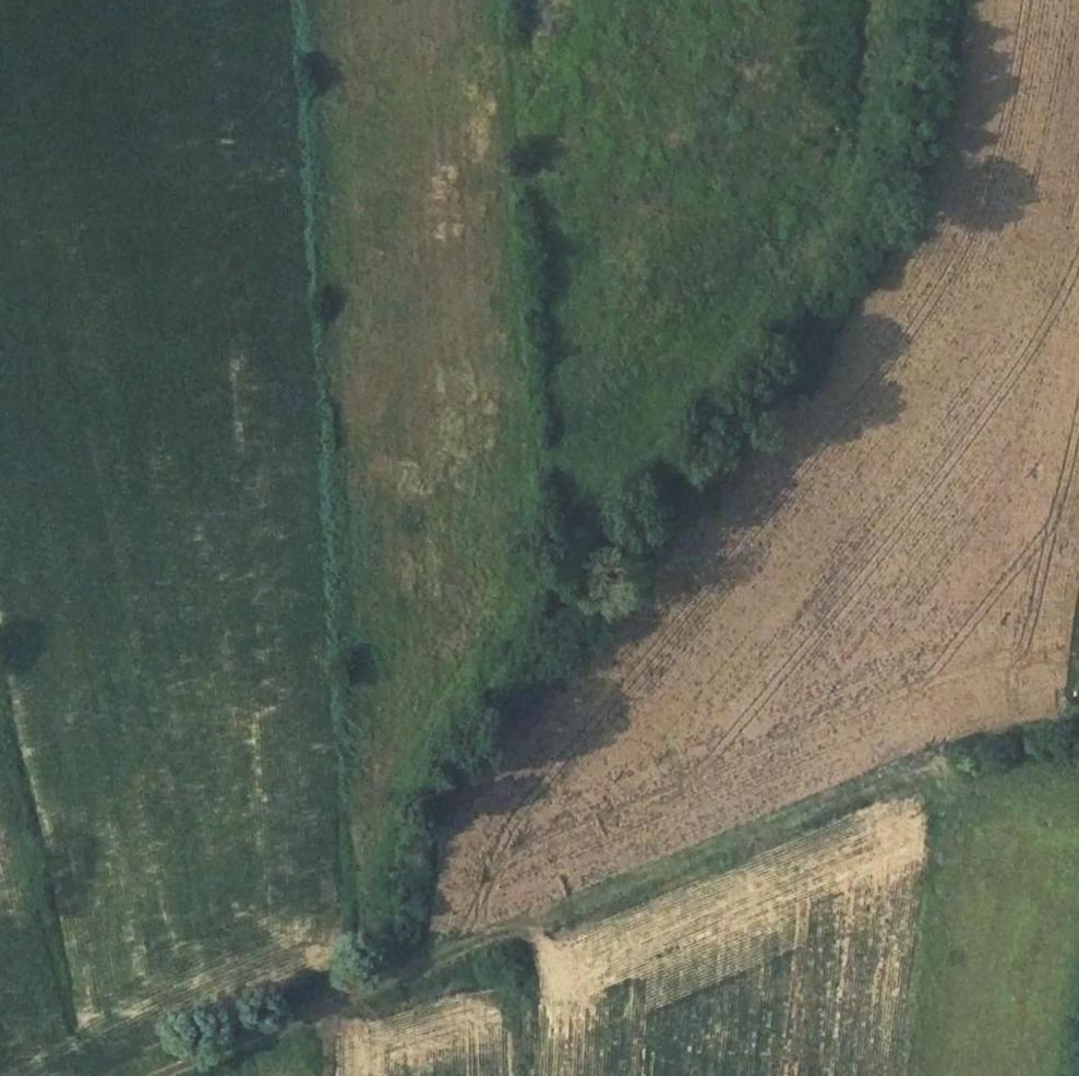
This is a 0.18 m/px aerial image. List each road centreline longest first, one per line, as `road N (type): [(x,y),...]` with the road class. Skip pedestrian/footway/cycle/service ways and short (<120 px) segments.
road 1 (track): [(162,1075),(525,930)]

